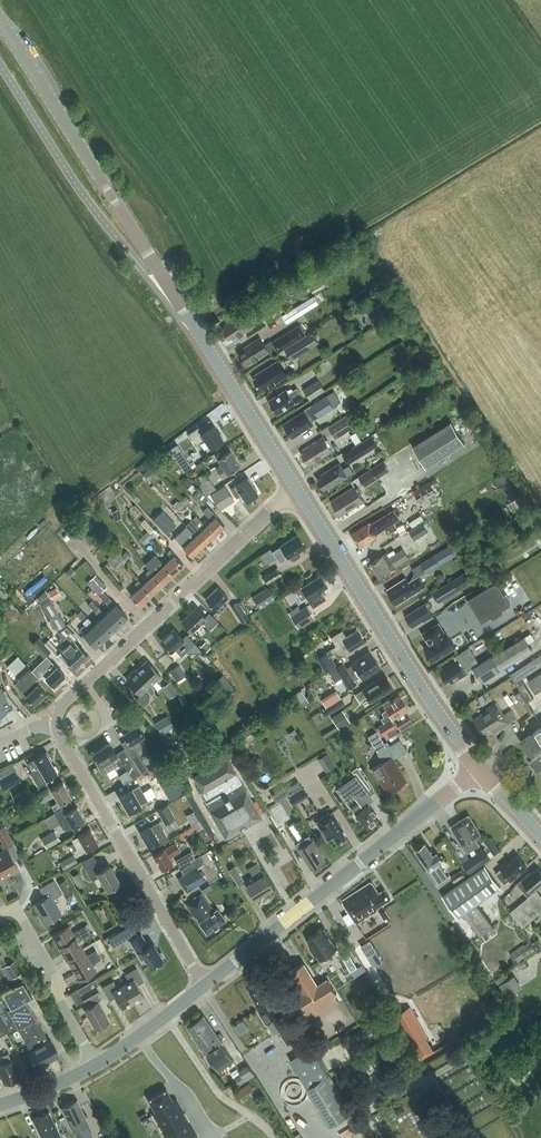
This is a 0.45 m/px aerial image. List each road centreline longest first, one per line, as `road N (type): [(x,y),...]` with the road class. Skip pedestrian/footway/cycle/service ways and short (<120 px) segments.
road 1 (secondary): [(297,490),(0,19)]
road 2 (secondary): [(205,985),(481,768)]
road 3 (residential): [(57,725),(70,697),(297,490)]
road 4 (secondary): [(481,768),(297,490)]
road 5 (residential): [(205,985),(57,725)]
road 6 (residential): [(96,1065),(24,920),(0,913)]
road 7 (secondary): [(96,1065),(205,985)]

